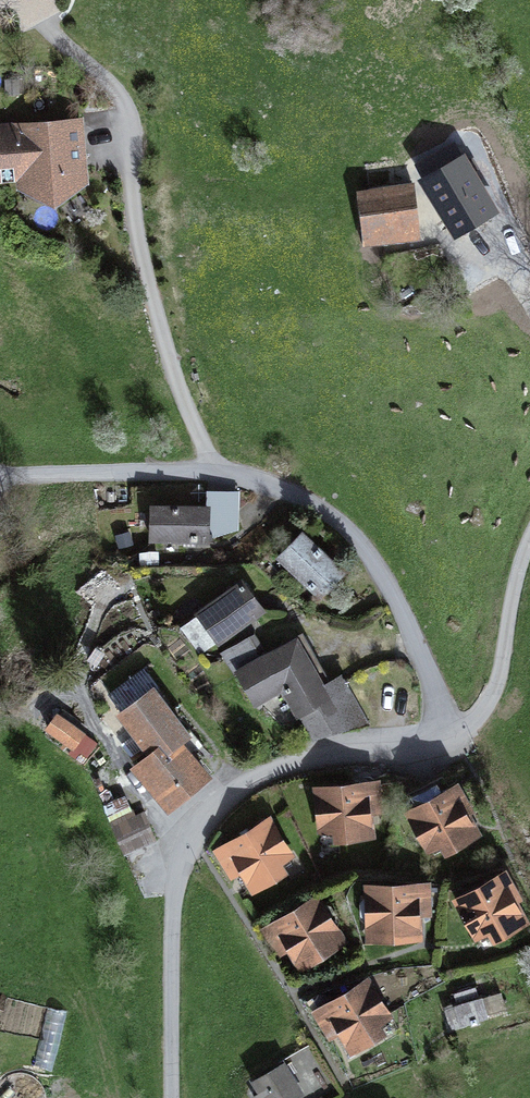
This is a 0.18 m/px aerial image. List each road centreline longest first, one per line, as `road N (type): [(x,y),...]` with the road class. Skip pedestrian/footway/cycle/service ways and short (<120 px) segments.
road 1 (residential): [(173,1097),(177,866),(197,820),(229,789),(261,773),(301,761),(414,752),(459,737)]
road 2 (motorway): [(0,1026),(377,1097)]
road 3 (residential): [(459,737),(387,584),(349,531),(293,492),(217,472)]
road 4 (residential): [(459,737),(494,691),(529,538)]

